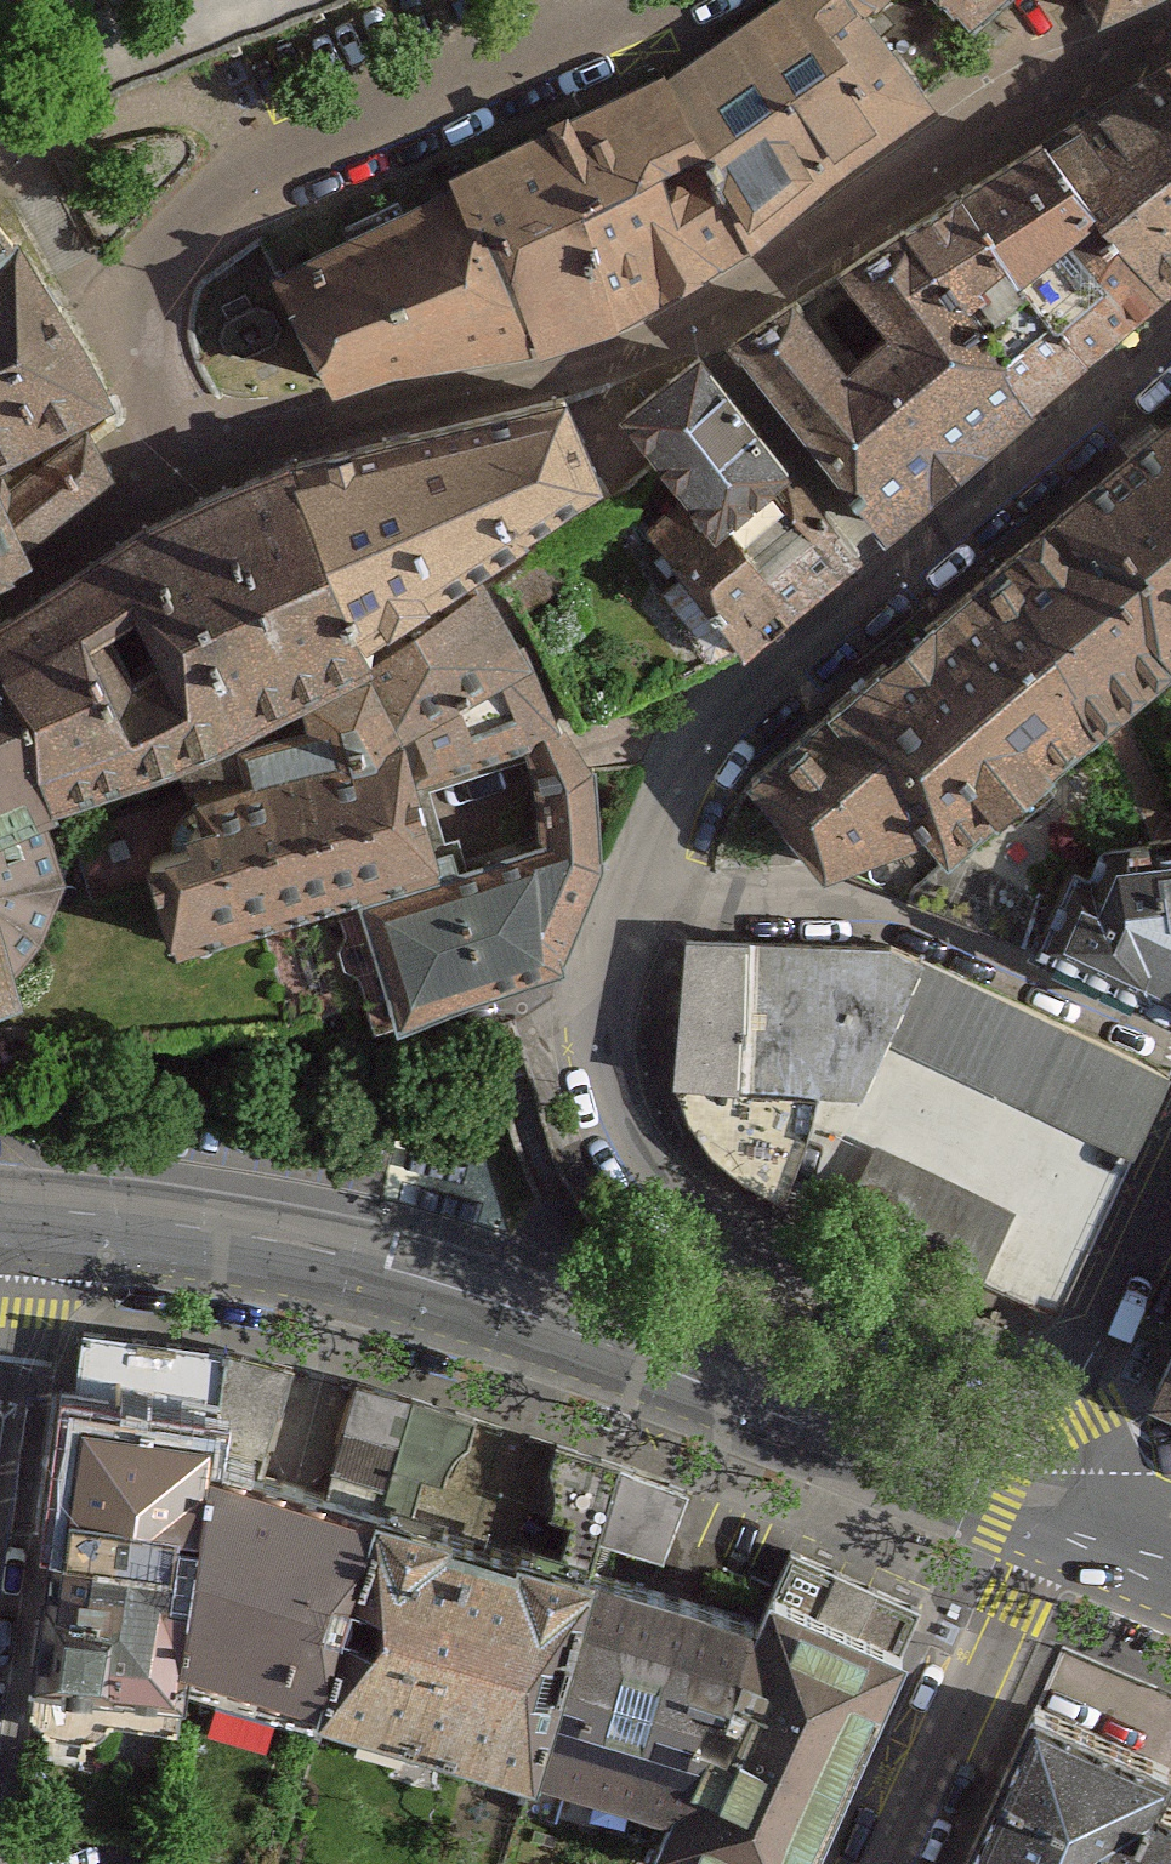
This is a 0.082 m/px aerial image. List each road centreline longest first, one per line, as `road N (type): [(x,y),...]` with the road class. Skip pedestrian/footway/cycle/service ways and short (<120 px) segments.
road 1 (tertiary): [(7,1215),(120,1224),(360,1264),(674,1371),(1048,1527)]
road 2 (residential): [(1170,35),(943,152),(702,330),(589,374),(420,413),(197,450)]
road 3 (residential): [(197,450),(125,319),(178,236),(245,177),(673,0)]
road 4 (residential): [(1086,1395),(809,1279),(673,1187),(605,1065),(609,999),(651,877)]
road 5 (residential): [(651,877),(730,746),(1170,359)]
road 6 (residential): [(651,877),(869,905),(1170,1029)]
road 7 (residential): [(893,1863),(1048,1527)]
road 8 (residential): [(197,450),(74,559),(0,609)]
road 9 (residential): [(1086,1395),(1170,1214)]
road 10 (residential): [(1048,1527),(1072,1465),(1086,1395)]
road 11 (tertiary): [(1048,1527),(1170,1574)]

